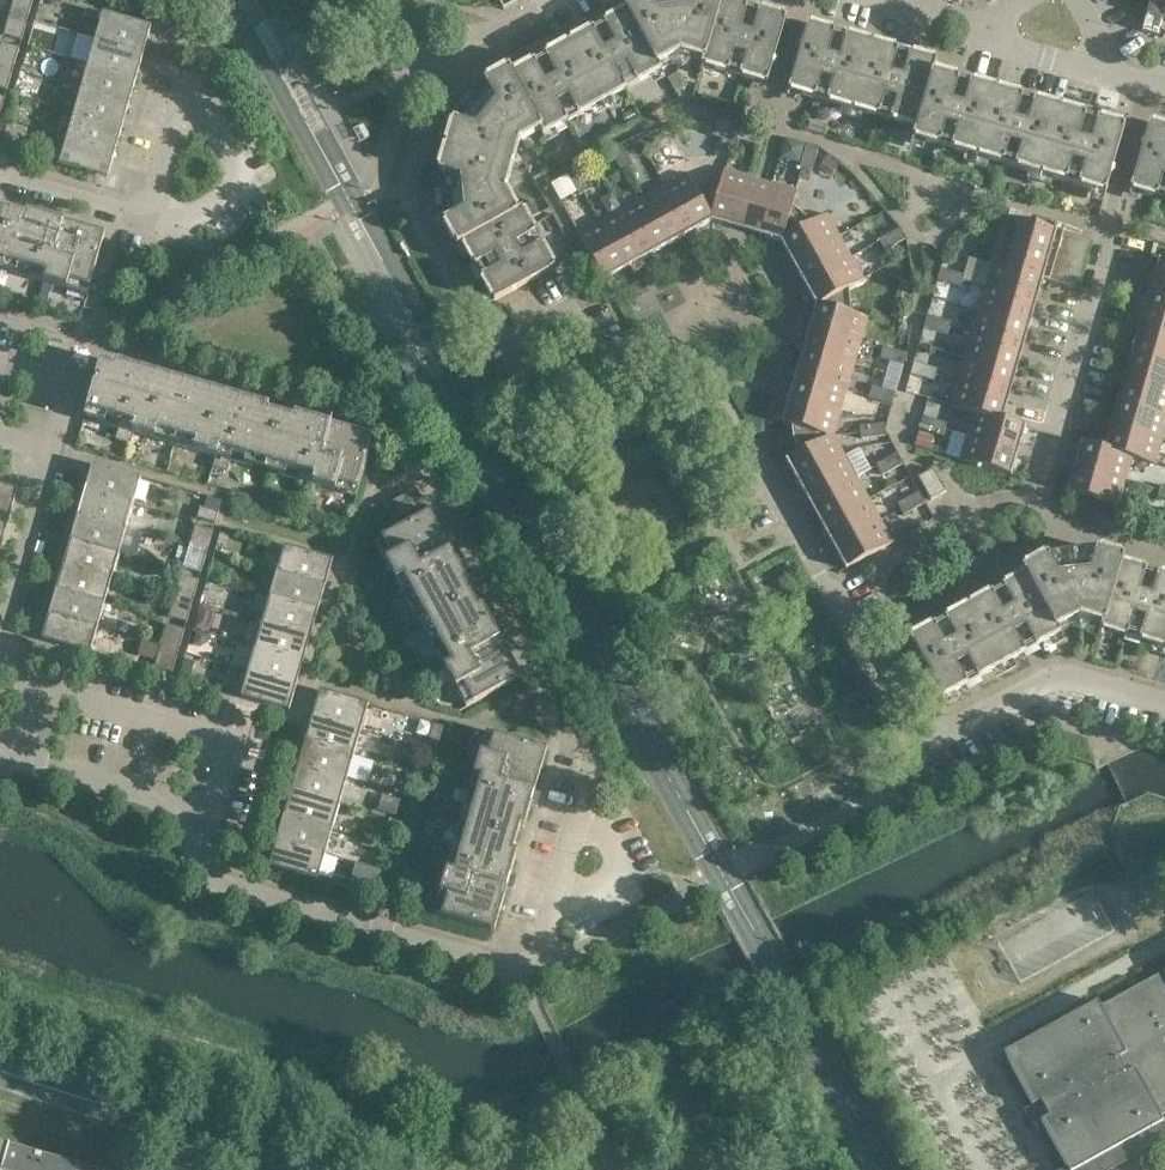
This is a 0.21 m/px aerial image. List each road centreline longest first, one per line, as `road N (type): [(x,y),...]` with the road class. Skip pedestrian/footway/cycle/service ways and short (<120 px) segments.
road 1 (residential): [(1164,705),(1061,676),(938,737),(917,736),(708,381),(640,372)]
road 2 (residential): [(546,941),(527,965),(493,962),(233,887),(213,880),(174,809),(155,794),(16,752)]
road 3 (residential): [(16,752),(34,687),(11,626),(77,377)]
road 4 (residential): [(1148,86),(1048,437)]
road 5 (secondary): [(286,1169),(0,1073)]
road 6 (residential): [(546,941),(593,760)]
road 7 (residential): [(986,24),(1003,48),(1122,80)]
road 8 (residential): [(125,211),(0,176)]

